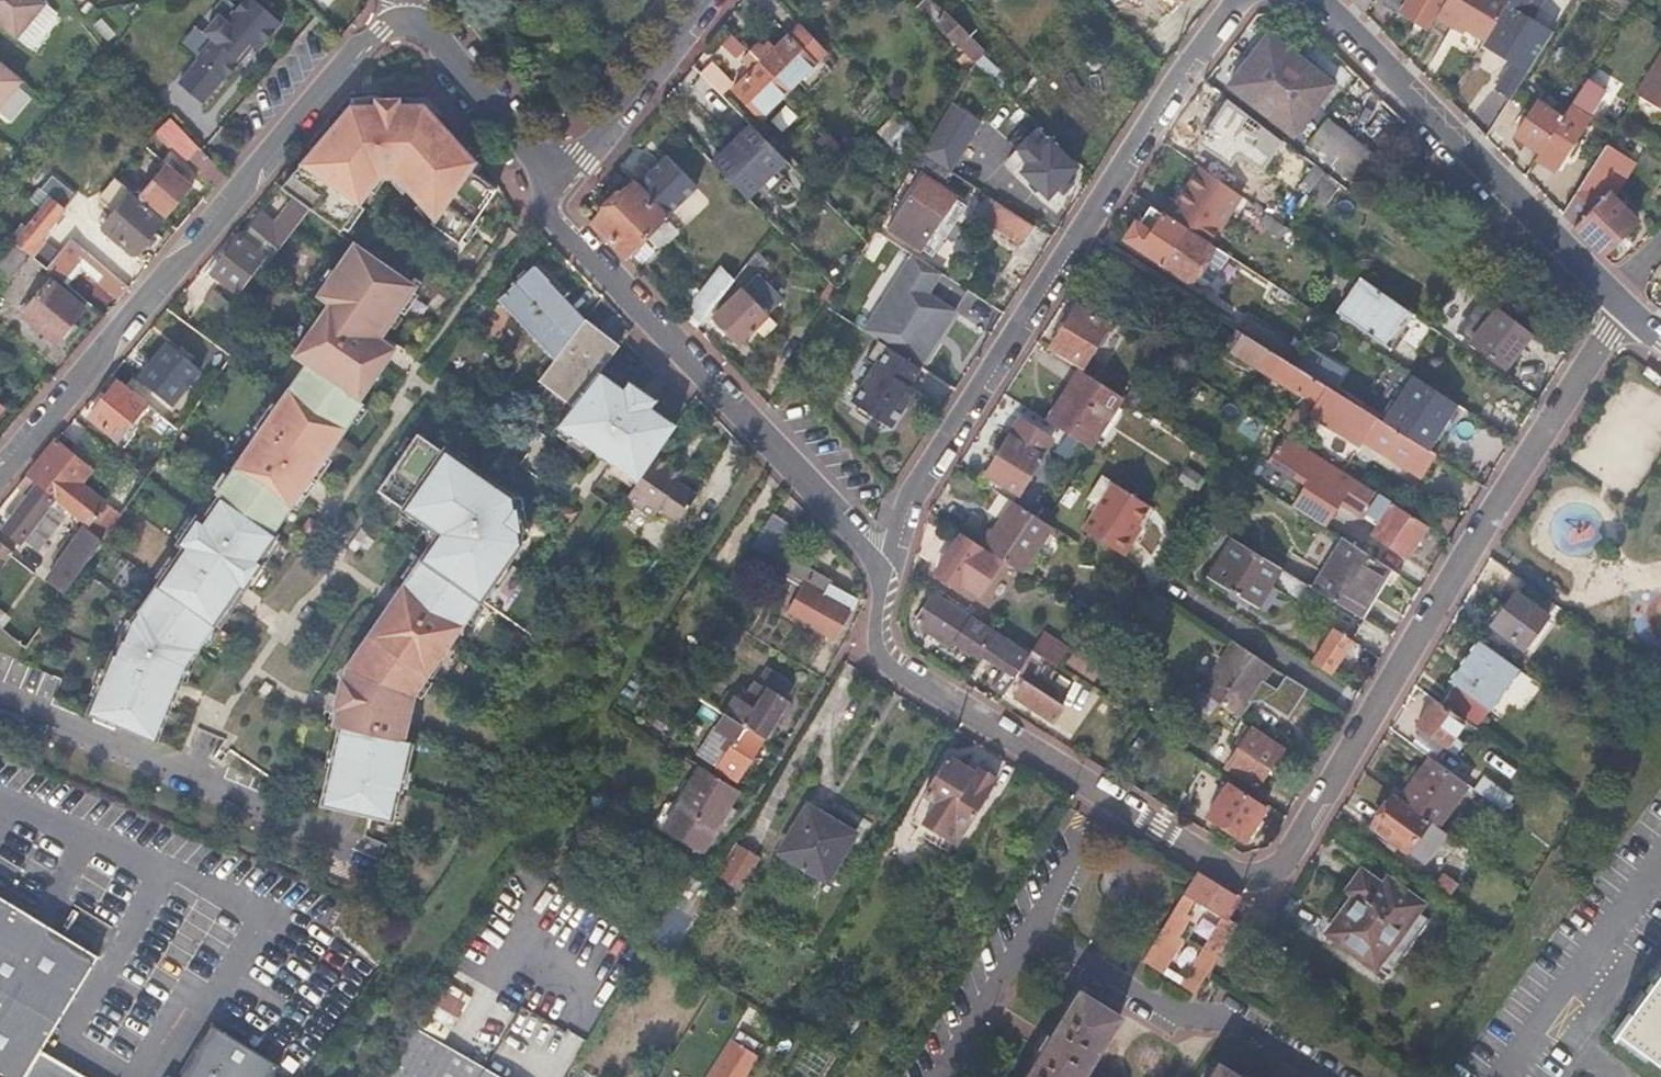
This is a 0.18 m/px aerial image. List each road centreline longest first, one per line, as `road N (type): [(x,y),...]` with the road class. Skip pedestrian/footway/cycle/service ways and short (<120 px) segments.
road 1 (residential): [(879,574),(878,649),(892,671),(1230,873),(1258,880),(1286,860),(1481,529),(1628,311)]
road 2 (residential): [(1240,0),(1187,60),(908,491),(879,574)]
road 3 (residential): [(0,475),(380,31),(404,21)]
road 4 (residential): [(546,201),(556,225),(858,540),(879,574)]
road 5 (residential): [(1318,0),(1606,292)]
road 6 (residential): [(546,201),(706,0)]
road 7 (residential): [(404,21),(434,35),(542,160),(546,201)]

